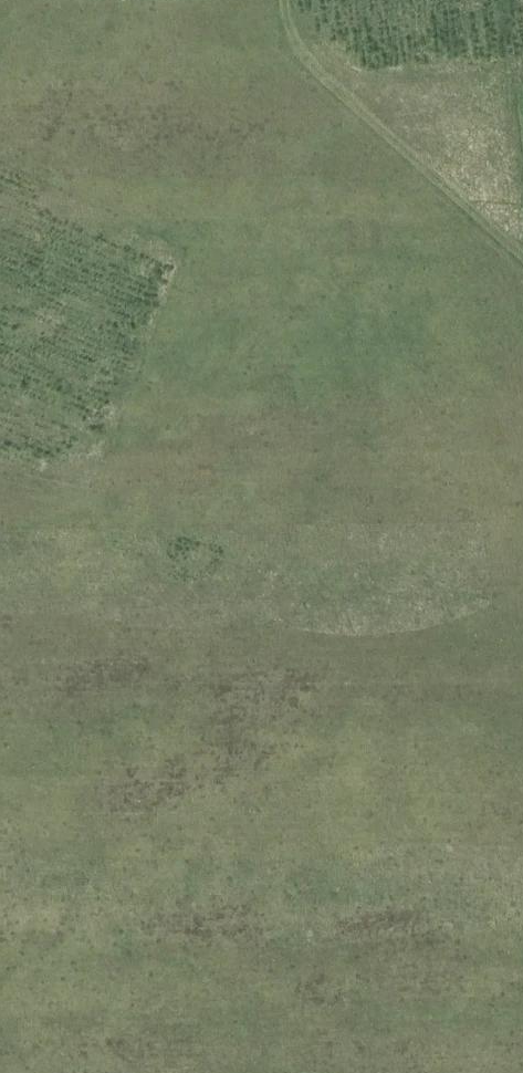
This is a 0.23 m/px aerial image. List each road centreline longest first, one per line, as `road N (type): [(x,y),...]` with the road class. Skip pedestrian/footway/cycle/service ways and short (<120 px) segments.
road 1 (track): [(522,258),(319,76),(291,32),(285,0)]

